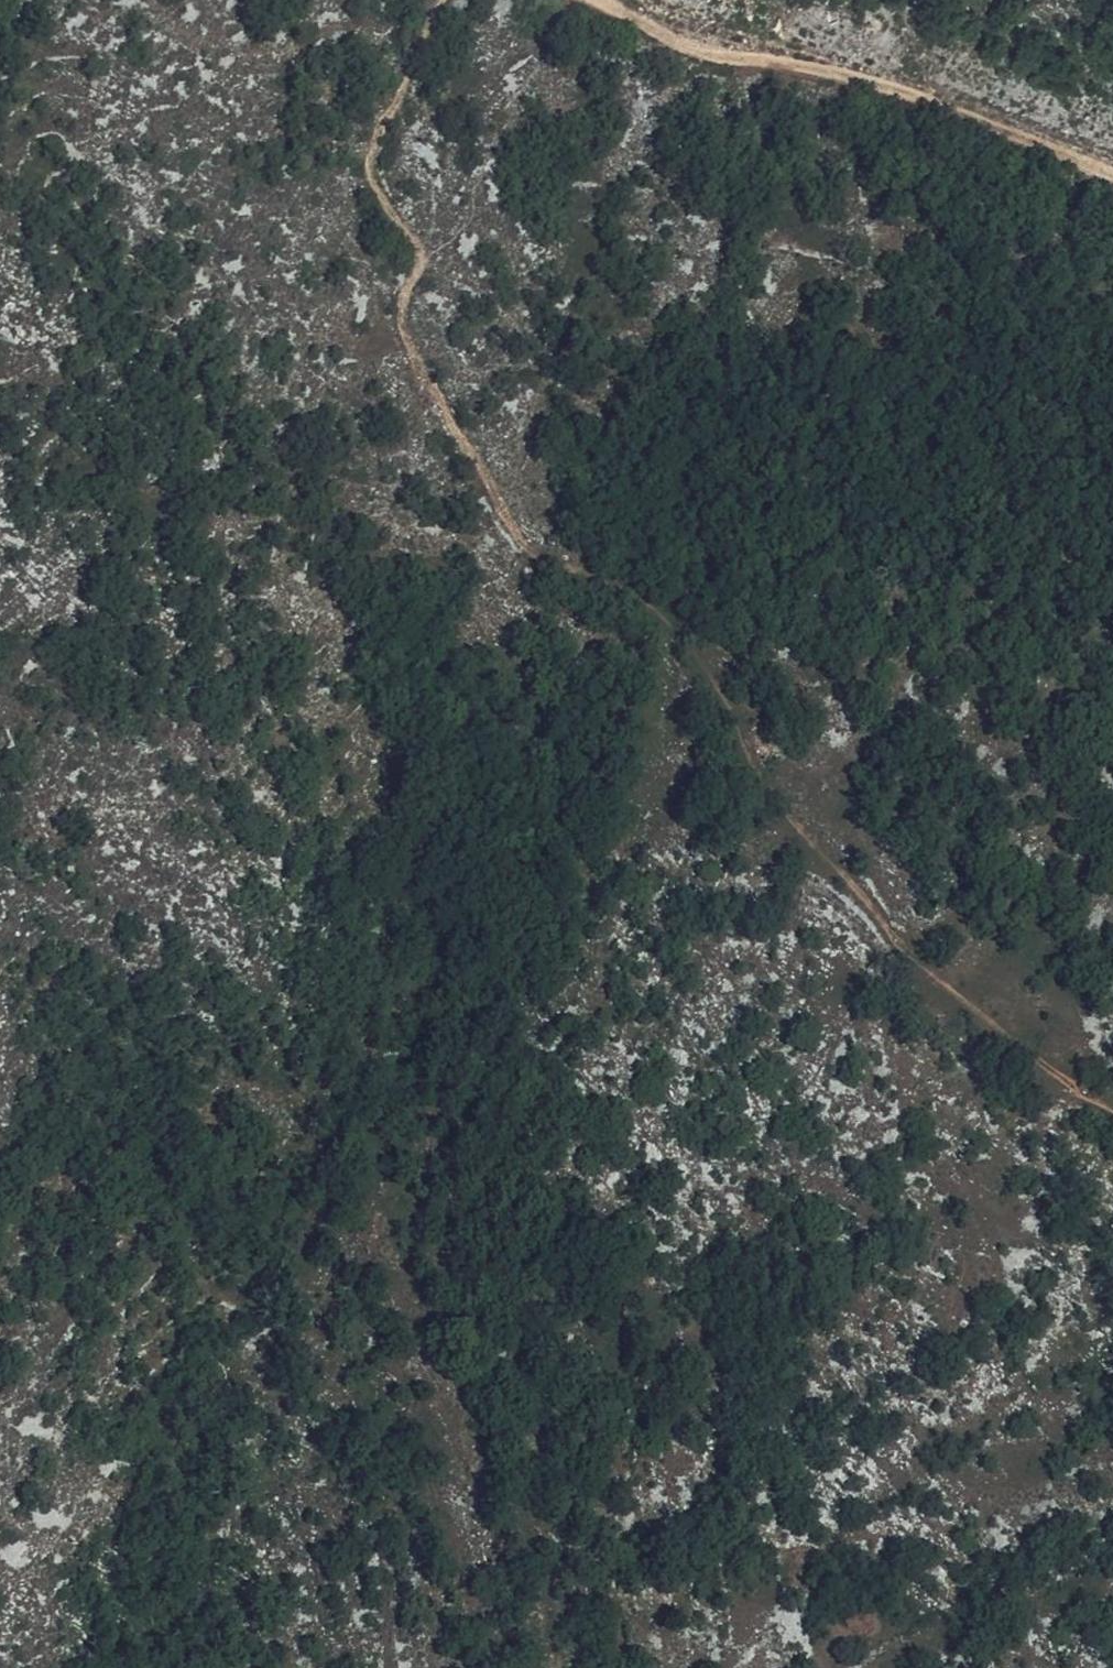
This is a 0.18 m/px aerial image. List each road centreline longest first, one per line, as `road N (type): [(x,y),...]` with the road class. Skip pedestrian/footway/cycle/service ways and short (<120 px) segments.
road 1 (track): [(602,0),(702,44),(821,71),(1112,182)]

